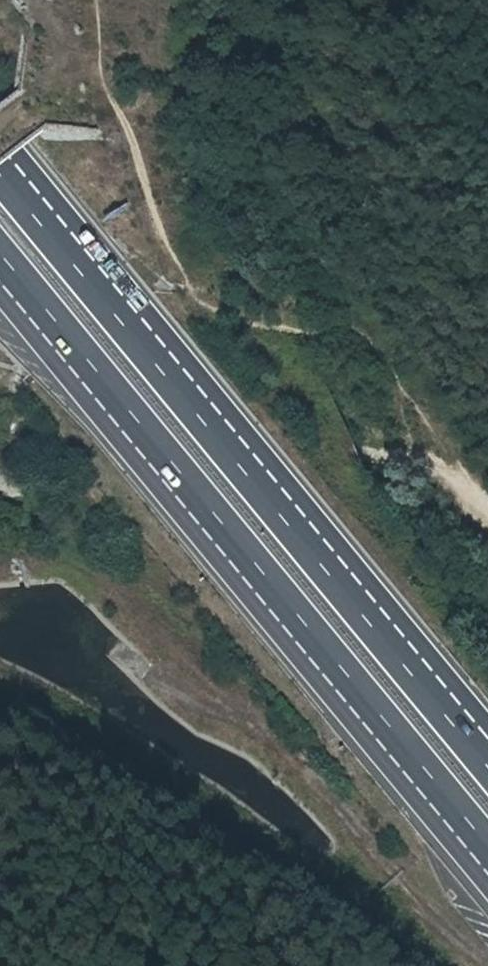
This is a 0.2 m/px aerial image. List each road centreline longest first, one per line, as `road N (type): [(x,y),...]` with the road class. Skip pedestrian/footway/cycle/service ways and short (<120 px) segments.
road 1 (motorway): [(0,269),(487,860)]
road 2 (motorway): [(487,751),(0,160)]

